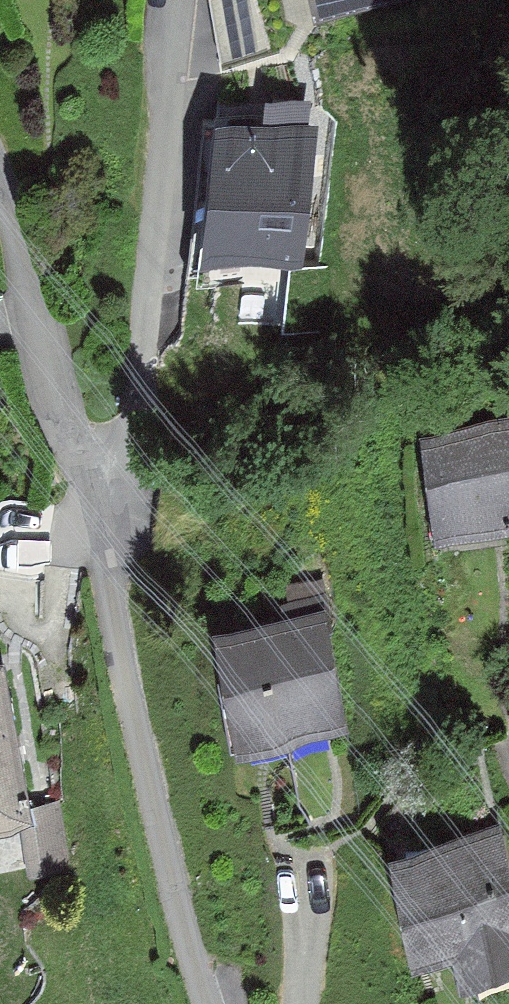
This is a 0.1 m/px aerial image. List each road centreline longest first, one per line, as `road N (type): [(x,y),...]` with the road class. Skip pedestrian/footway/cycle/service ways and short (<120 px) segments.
road 1 (residential): [(107,576),(133,454),(185,0)]
road 2 (residential): [(211,1003),(171,880),(107,576)]
road 3 (residential): [(107,576),(82,457),(0,192)]

